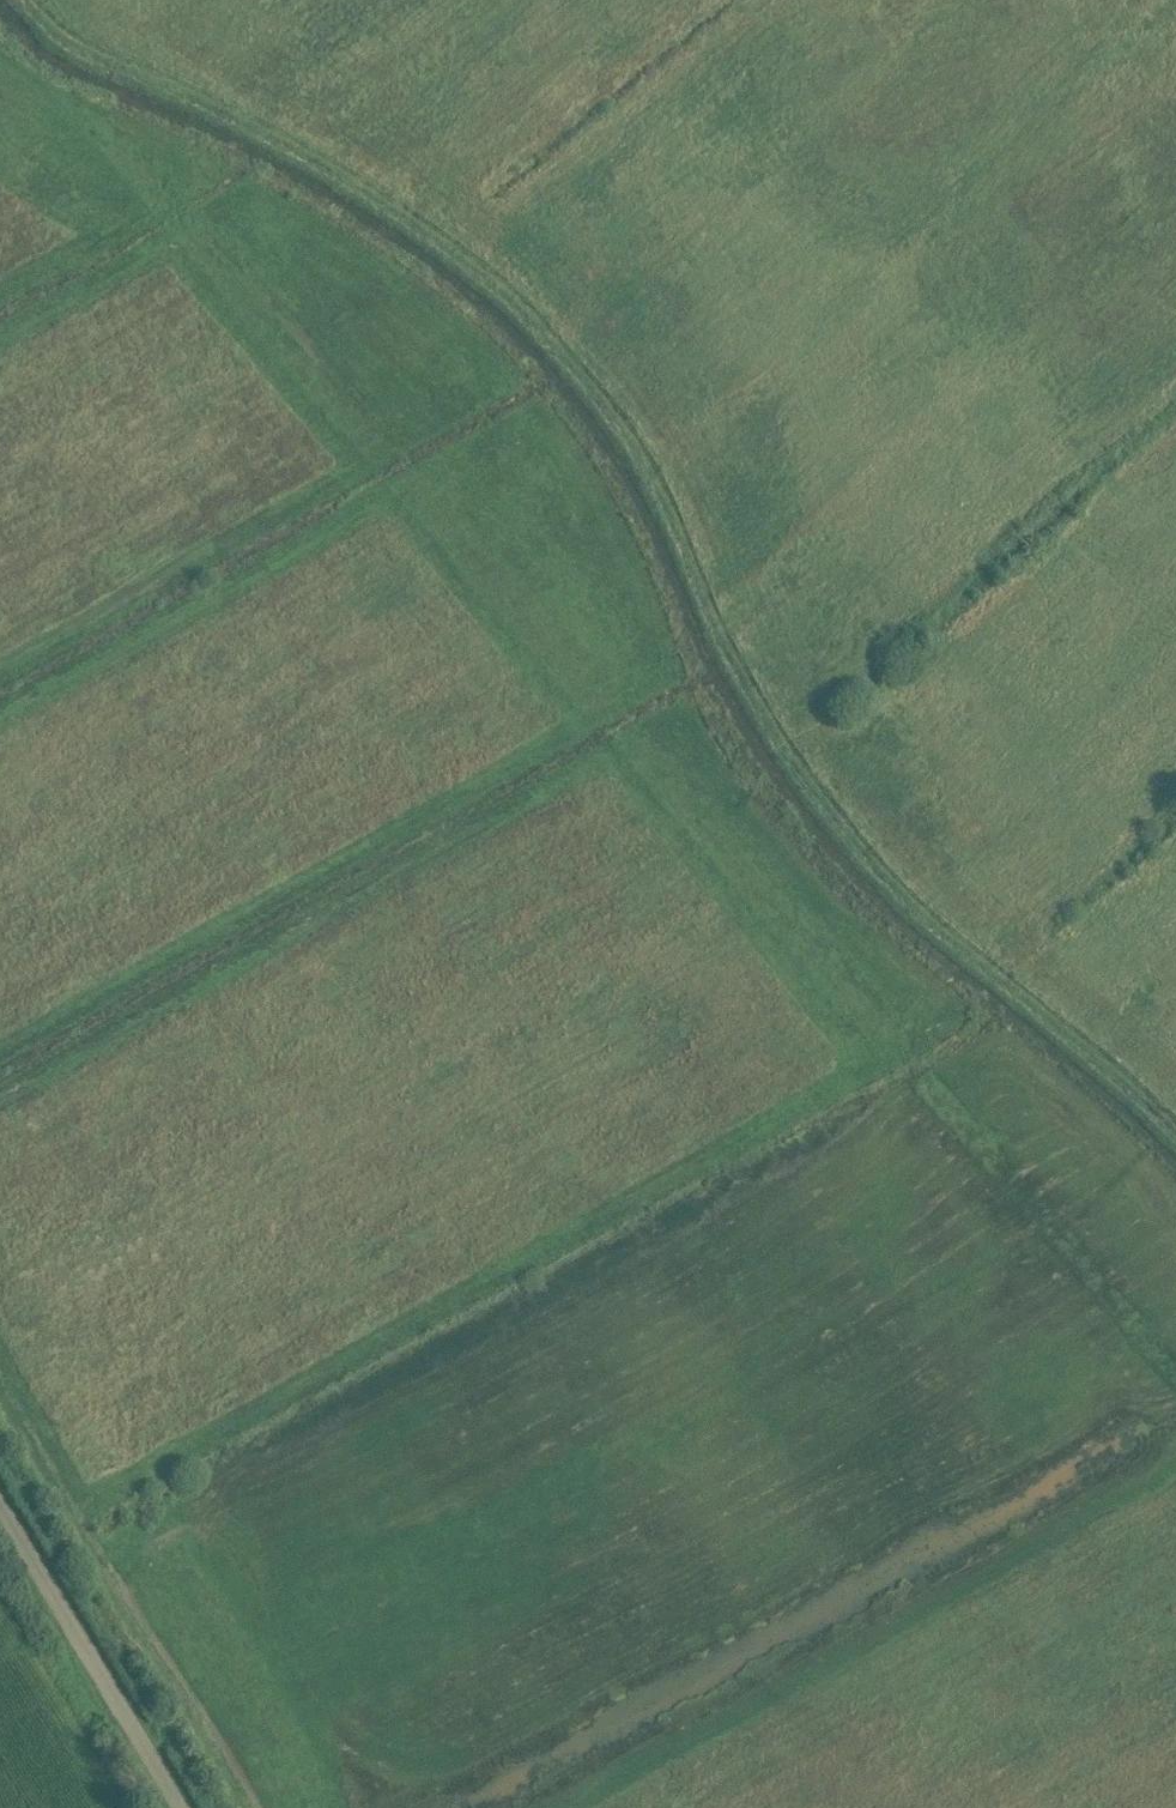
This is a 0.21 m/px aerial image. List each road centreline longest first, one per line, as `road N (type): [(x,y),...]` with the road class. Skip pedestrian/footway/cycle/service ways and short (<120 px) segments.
road 1 (track): [(21,0),(65,45),(220,113),(344,181),(465,264),(547,342),(653,486),(730,671),(871,868),(1142,1102),(1175,1140)]
road 2 (unclassified): [(183,1807),(141,1720),(0,1485)]

